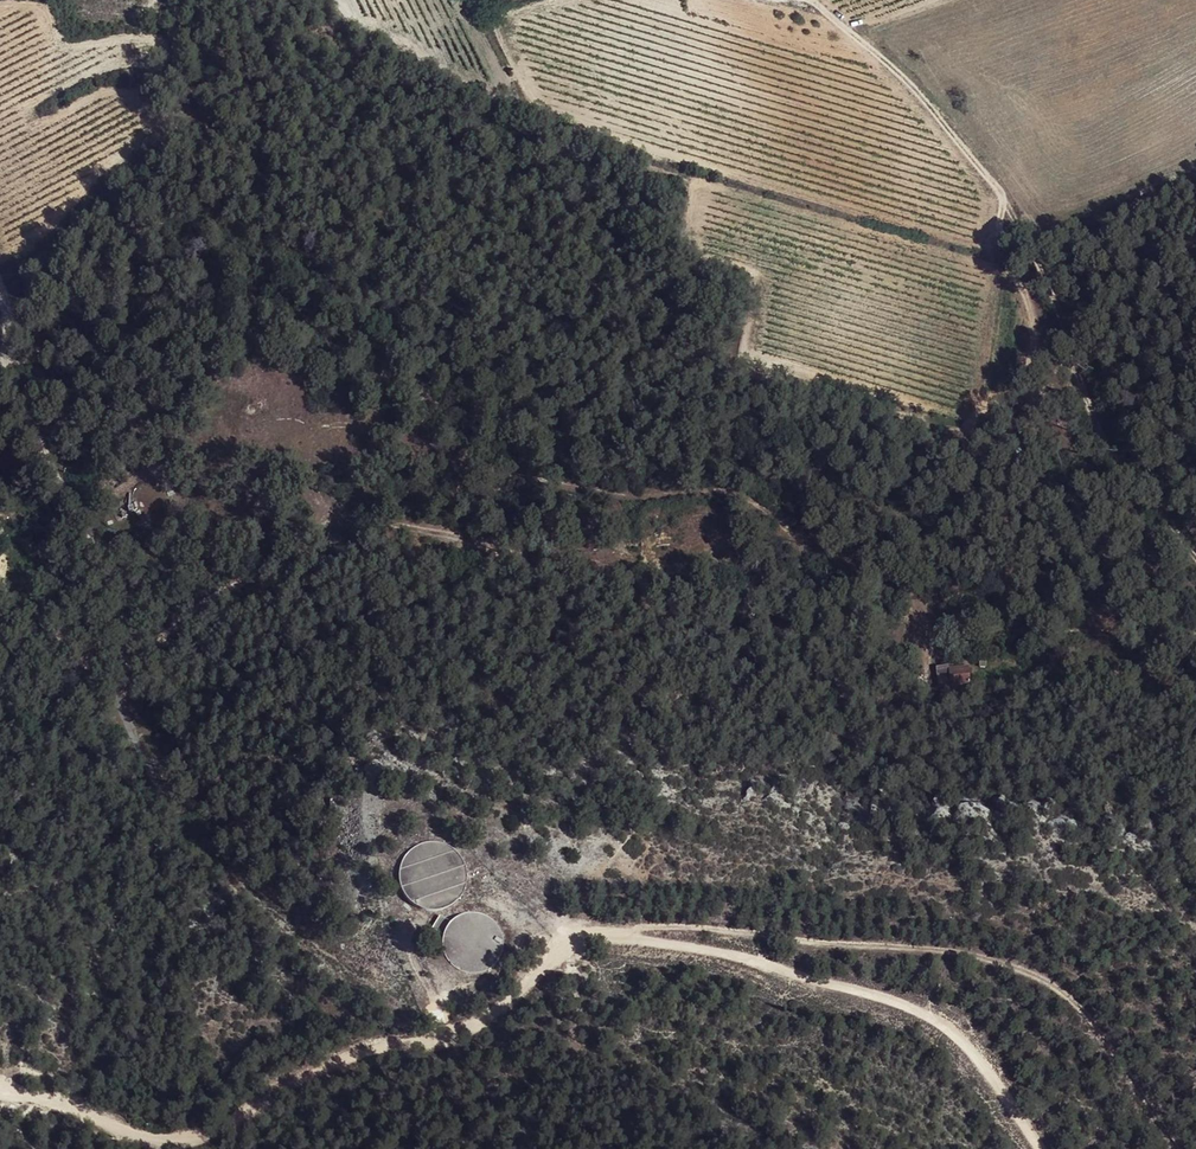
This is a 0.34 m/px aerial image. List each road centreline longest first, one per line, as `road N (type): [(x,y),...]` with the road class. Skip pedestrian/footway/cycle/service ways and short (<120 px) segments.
road 1 (track): [(1177,531),(1102,570),(946,567),(701,489),(647,500),(544,483),(412,431),(342,426),(304,438),(322,520),(185,612),(120,684)]
road 2 (track): [(1049,1148),(986,1067),(885,995),(622,938),(557,947),(490,1020),(324,1064),(230,1121),(142,1131),(0,1089)]
road 3 (track): [(812,0),(967,143),(1056,298),(1073,361),(1121,467),(1195,553)]
road 4 (track): [(622,938),(680,928),(951,948),(1035,973),(1143,1091),(1178,1148)]
road 5 (track): [(120,684),(105,591),(5,347),(0,297)]

